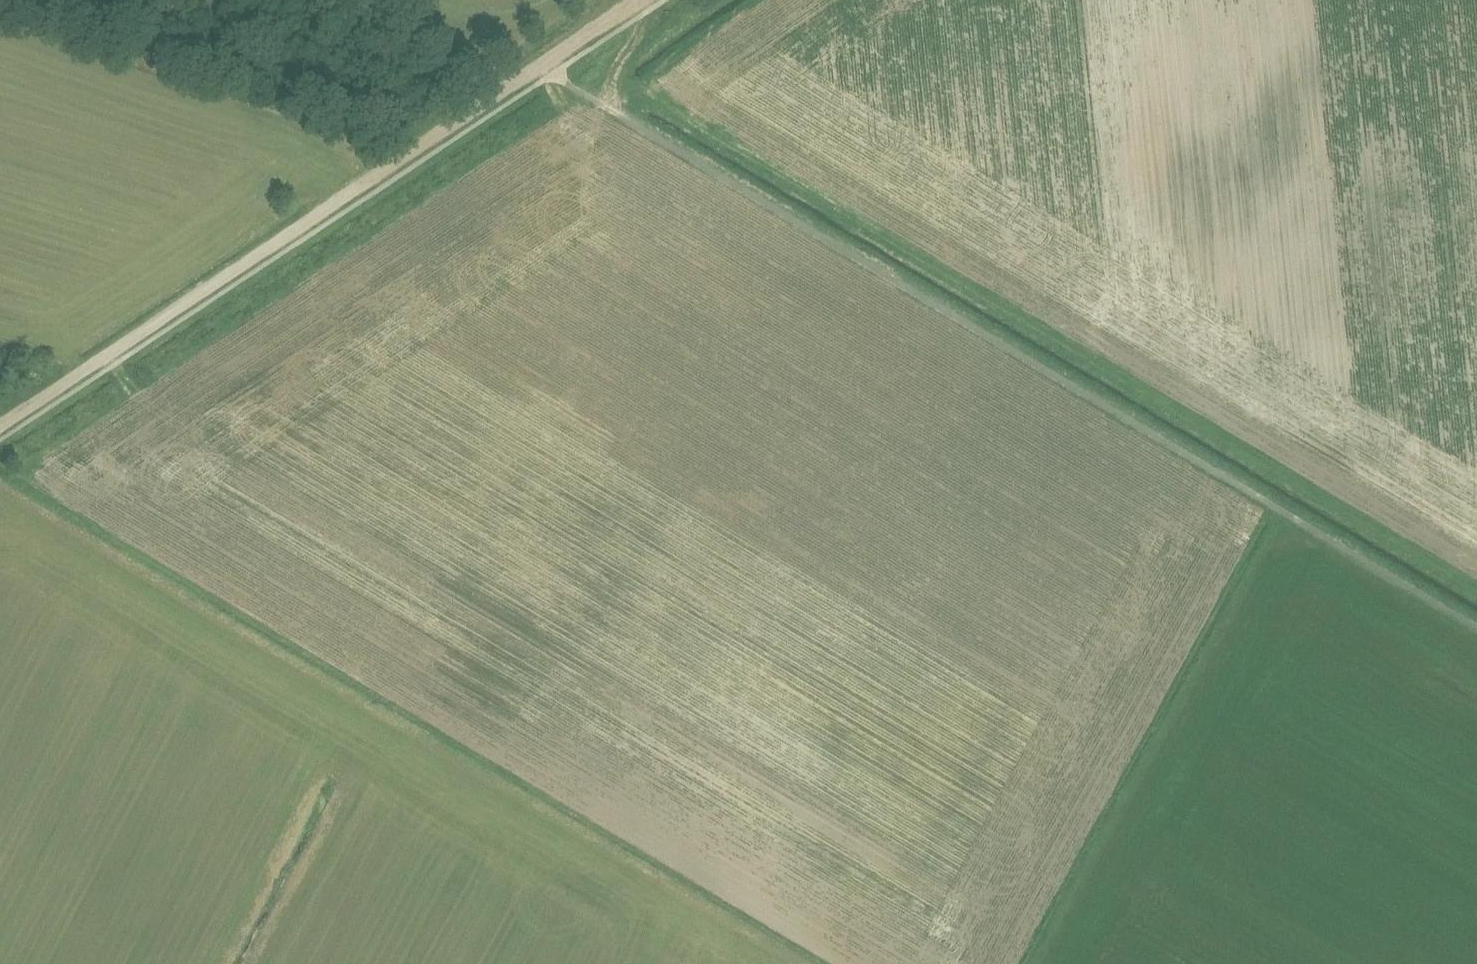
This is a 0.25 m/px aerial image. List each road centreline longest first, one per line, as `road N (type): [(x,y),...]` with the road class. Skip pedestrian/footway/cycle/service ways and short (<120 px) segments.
road 1 (track): [(644,0),(0,429)]

